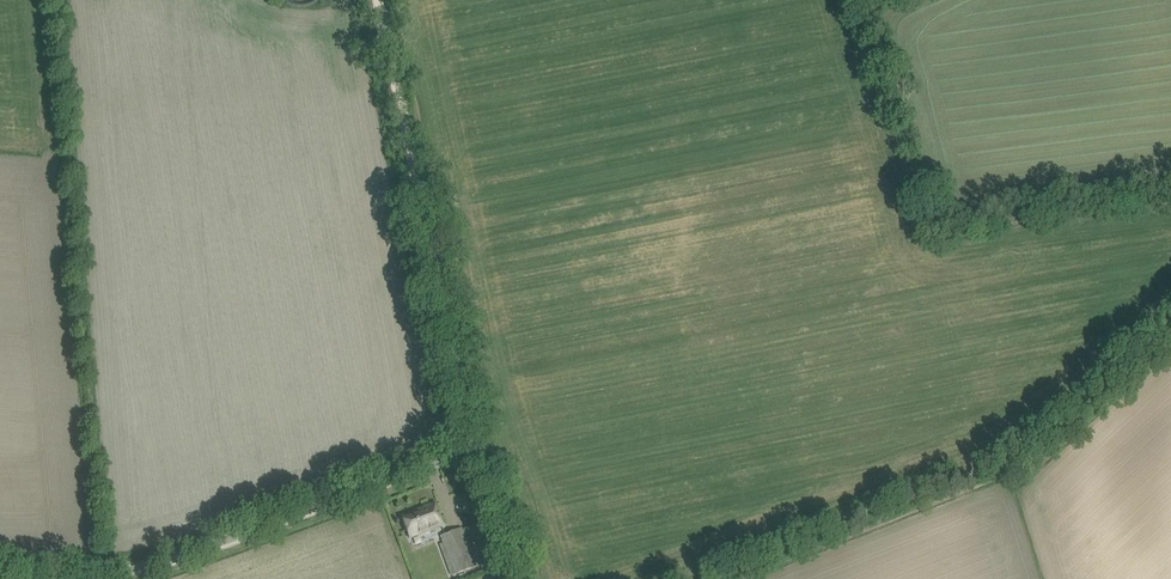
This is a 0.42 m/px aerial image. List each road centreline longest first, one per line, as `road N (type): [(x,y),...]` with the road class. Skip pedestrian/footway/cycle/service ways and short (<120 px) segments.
road 1 (unclassified): [(0,576),(154,568),(484,446)]
road 2 (track): [(736,578),(1014,472),(1170,349)]
road 3 (track): [(383,0),(484,446)]
road 4 (unclassified): [(529,578),(484,446)]

